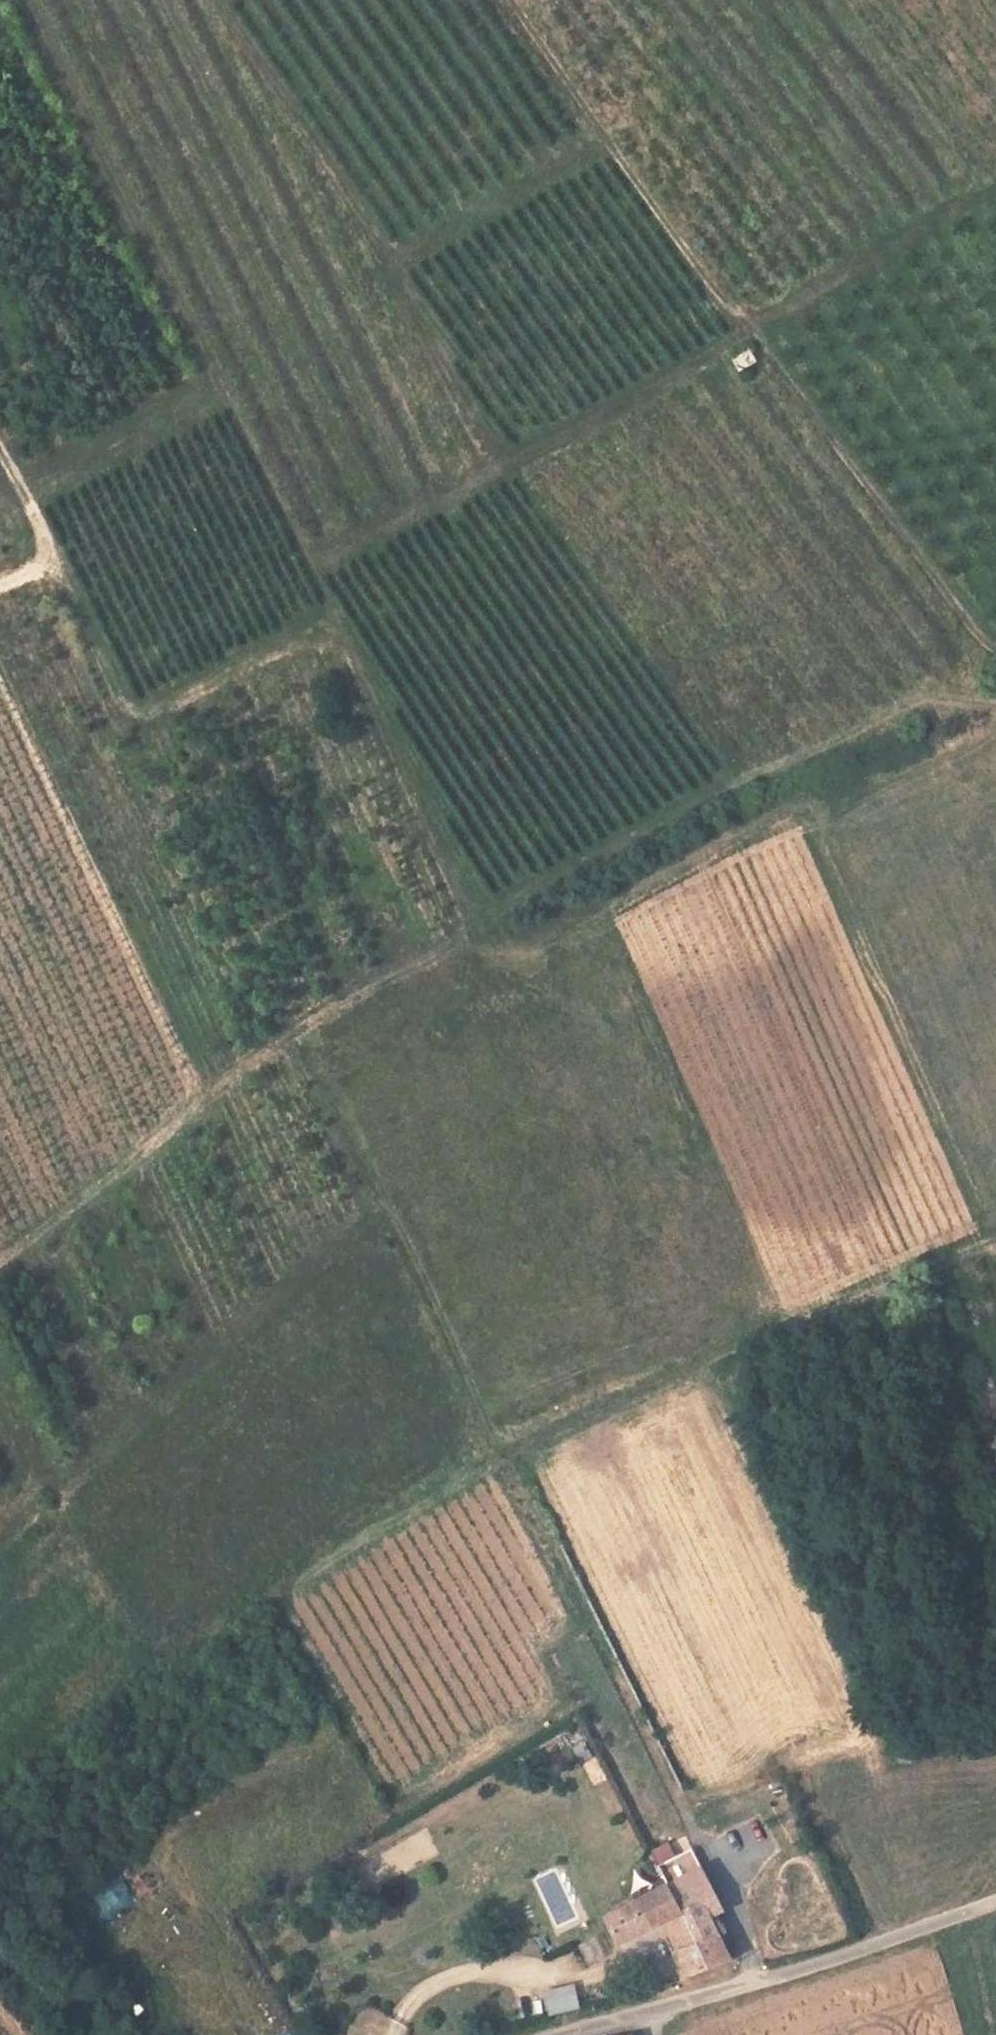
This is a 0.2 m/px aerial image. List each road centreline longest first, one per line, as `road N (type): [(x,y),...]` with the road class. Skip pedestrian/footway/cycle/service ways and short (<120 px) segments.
road 1 (unclassified): [(550,2034),(759,1980),(995,1901)]
road 2 (track): [(0,585),(40,567),(44,548),(39,519),(0,447)]

